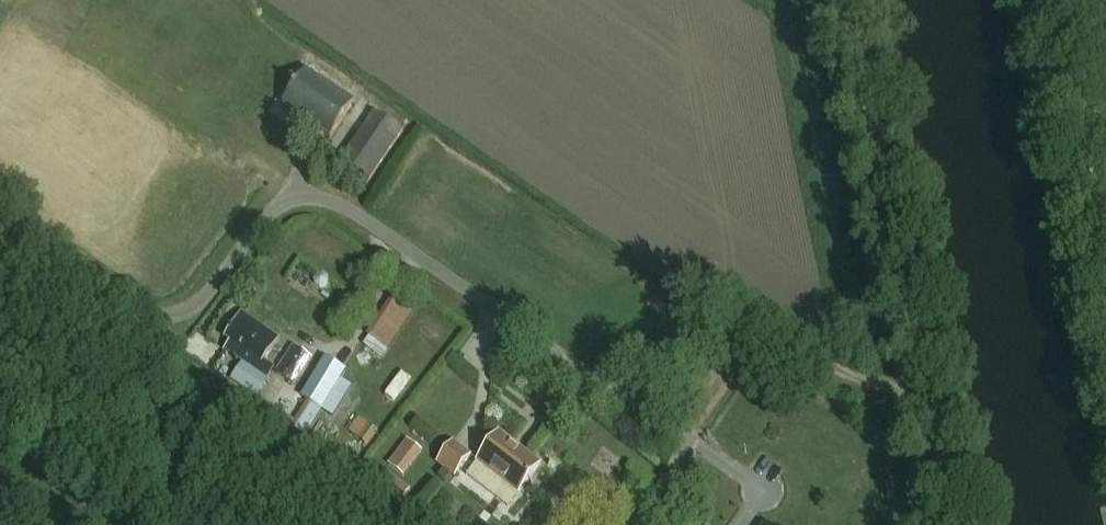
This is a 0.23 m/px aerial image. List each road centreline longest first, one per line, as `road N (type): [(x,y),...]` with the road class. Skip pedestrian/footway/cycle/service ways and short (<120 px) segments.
road 1 (unclassified): [(658,413),(330,192),(294,190),(277,199),(210,293),(165,318),(0,212)]
road 2 (track): [(834,0),(924,374)]
road 3 (track): [(1050,0),(1105,282)]
road 4 (track): [(924,374),(954,524)]

